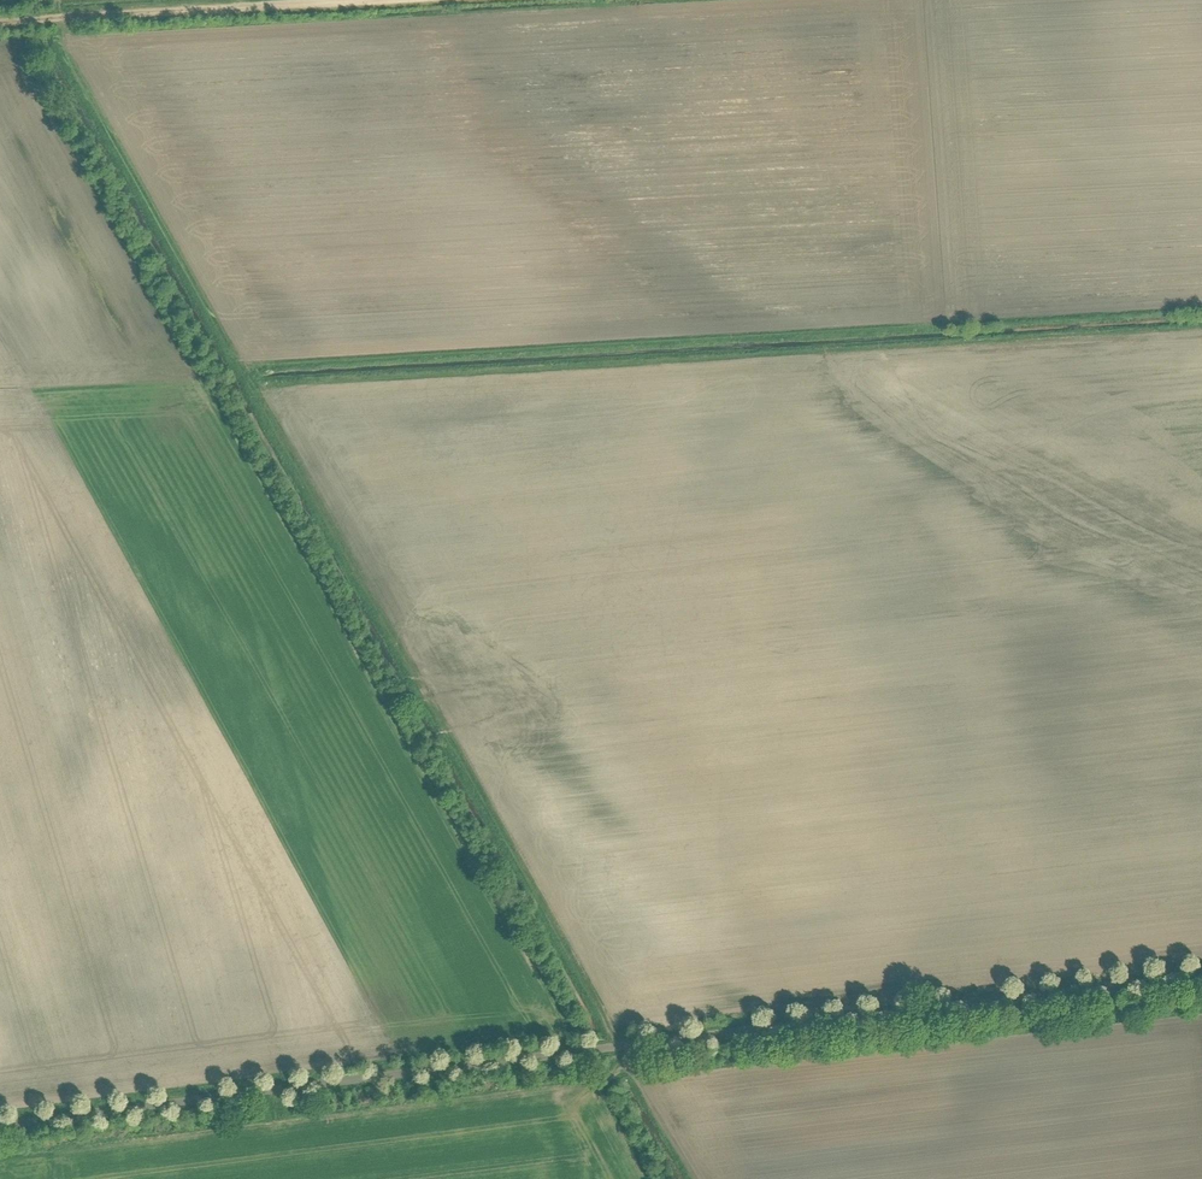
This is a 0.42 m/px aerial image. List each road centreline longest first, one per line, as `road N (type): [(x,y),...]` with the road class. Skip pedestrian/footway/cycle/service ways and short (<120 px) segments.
road 1 (unclassified): [(1201,973),(0,1123)]
road 2 (track): [(357,0),(0,21)]

